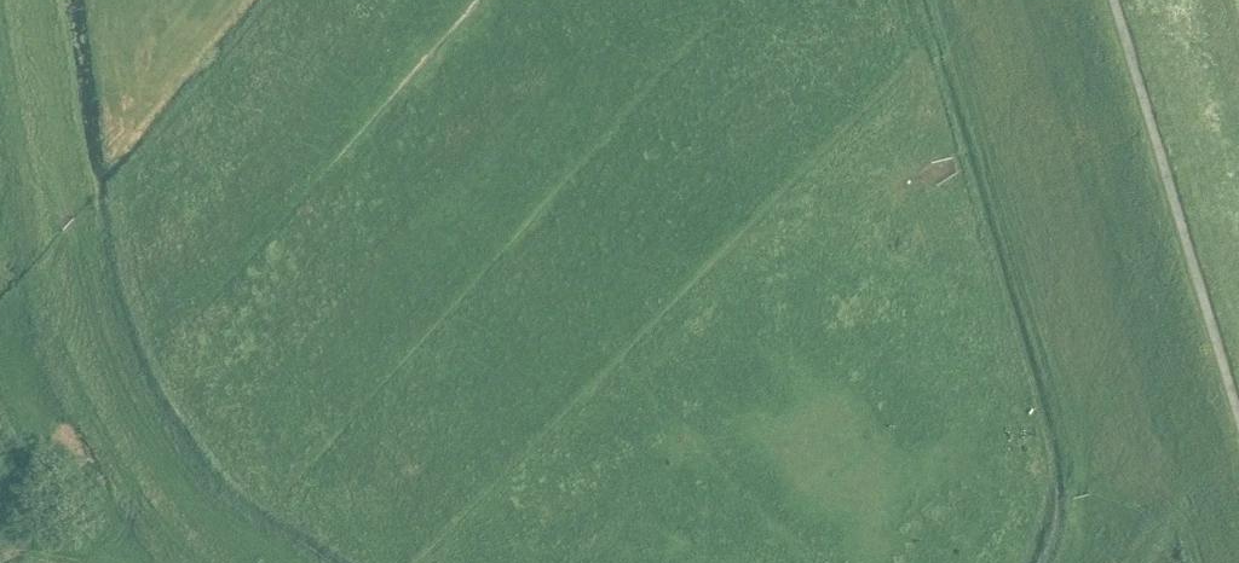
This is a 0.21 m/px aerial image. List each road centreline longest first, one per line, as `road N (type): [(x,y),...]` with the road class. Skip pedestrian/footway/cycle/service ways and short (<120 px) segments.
road 1 (track): [(28,0),(84,341),(160,486),(266,562)]
road 2 (track): [(1139,562),(1182,493),(1238,468)]

